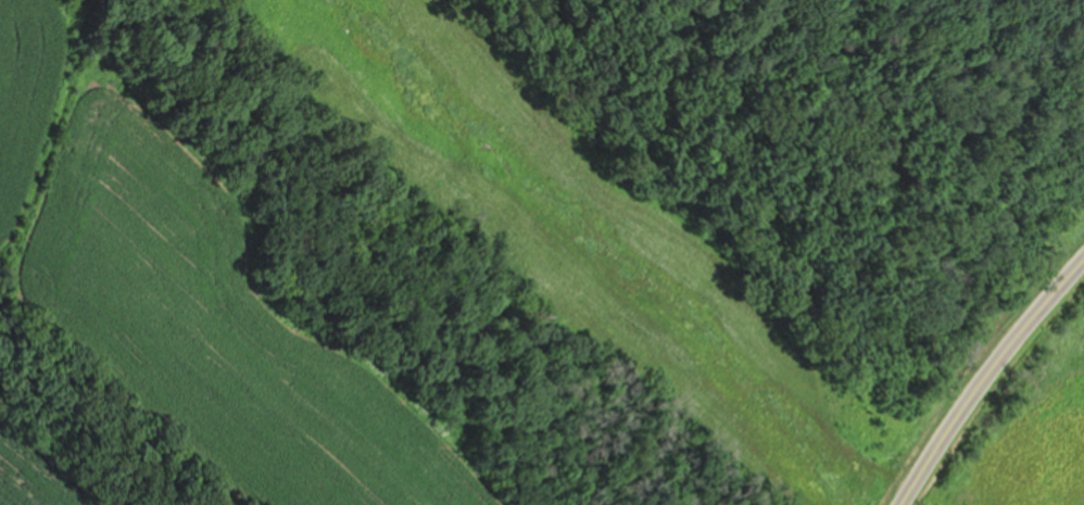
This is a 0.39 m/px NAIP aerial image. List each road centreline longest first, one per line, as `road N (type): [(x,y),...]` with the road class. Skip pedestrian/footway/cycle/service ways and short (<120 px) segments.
road 1 (secondary): [(904,504),(996,363),(1083,262)]

